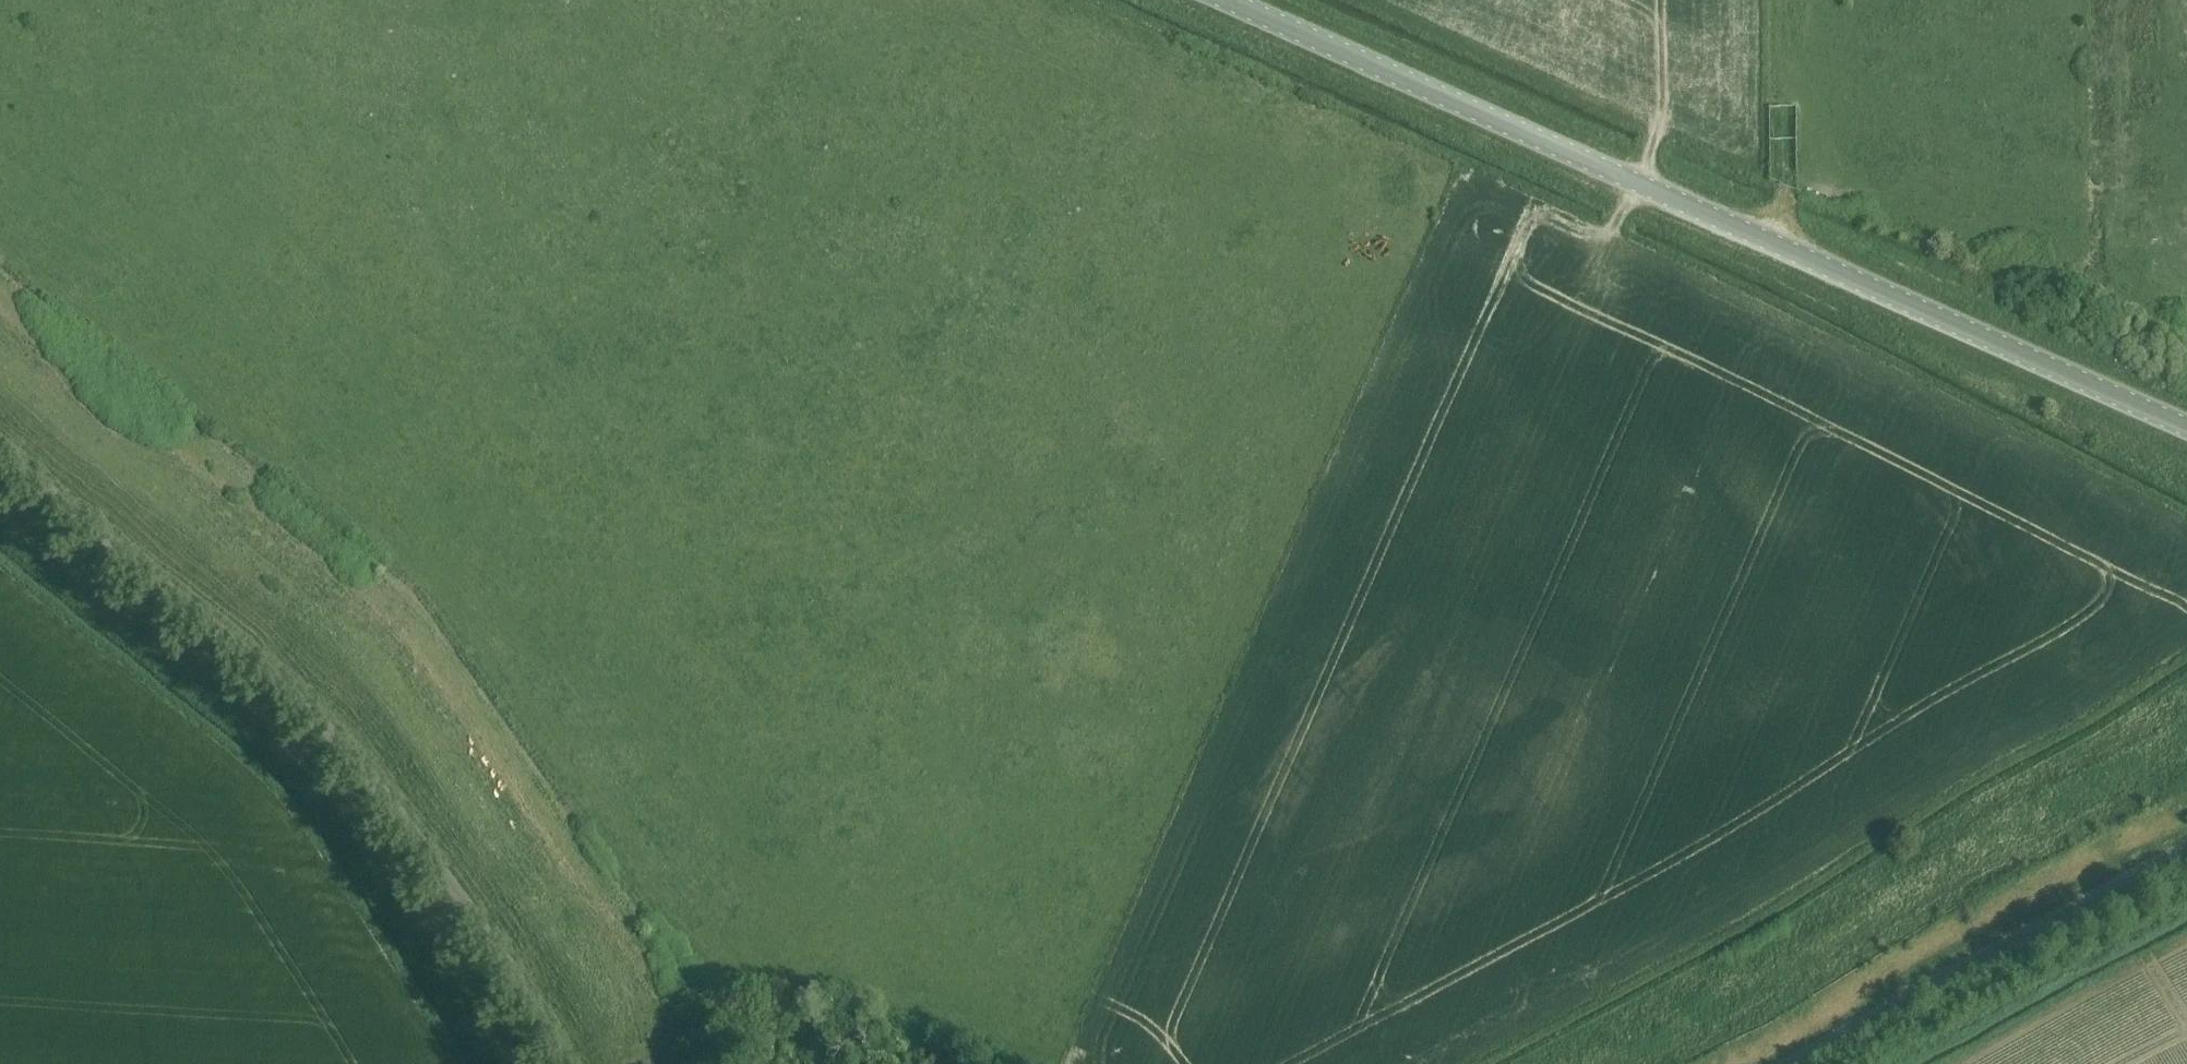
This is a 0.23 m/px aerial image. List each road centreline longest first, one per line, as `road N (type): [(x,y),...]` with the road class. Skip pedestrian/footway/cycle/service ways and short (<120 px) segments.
road 1 (tertiary): [(2186,429),(1227,0)]
road 2 (unclassified): [(570,1063),(535,998),(383,789),(204,620),(0,452)]
road 3 (unclassified): [(1784,1063),(2186,842)]

